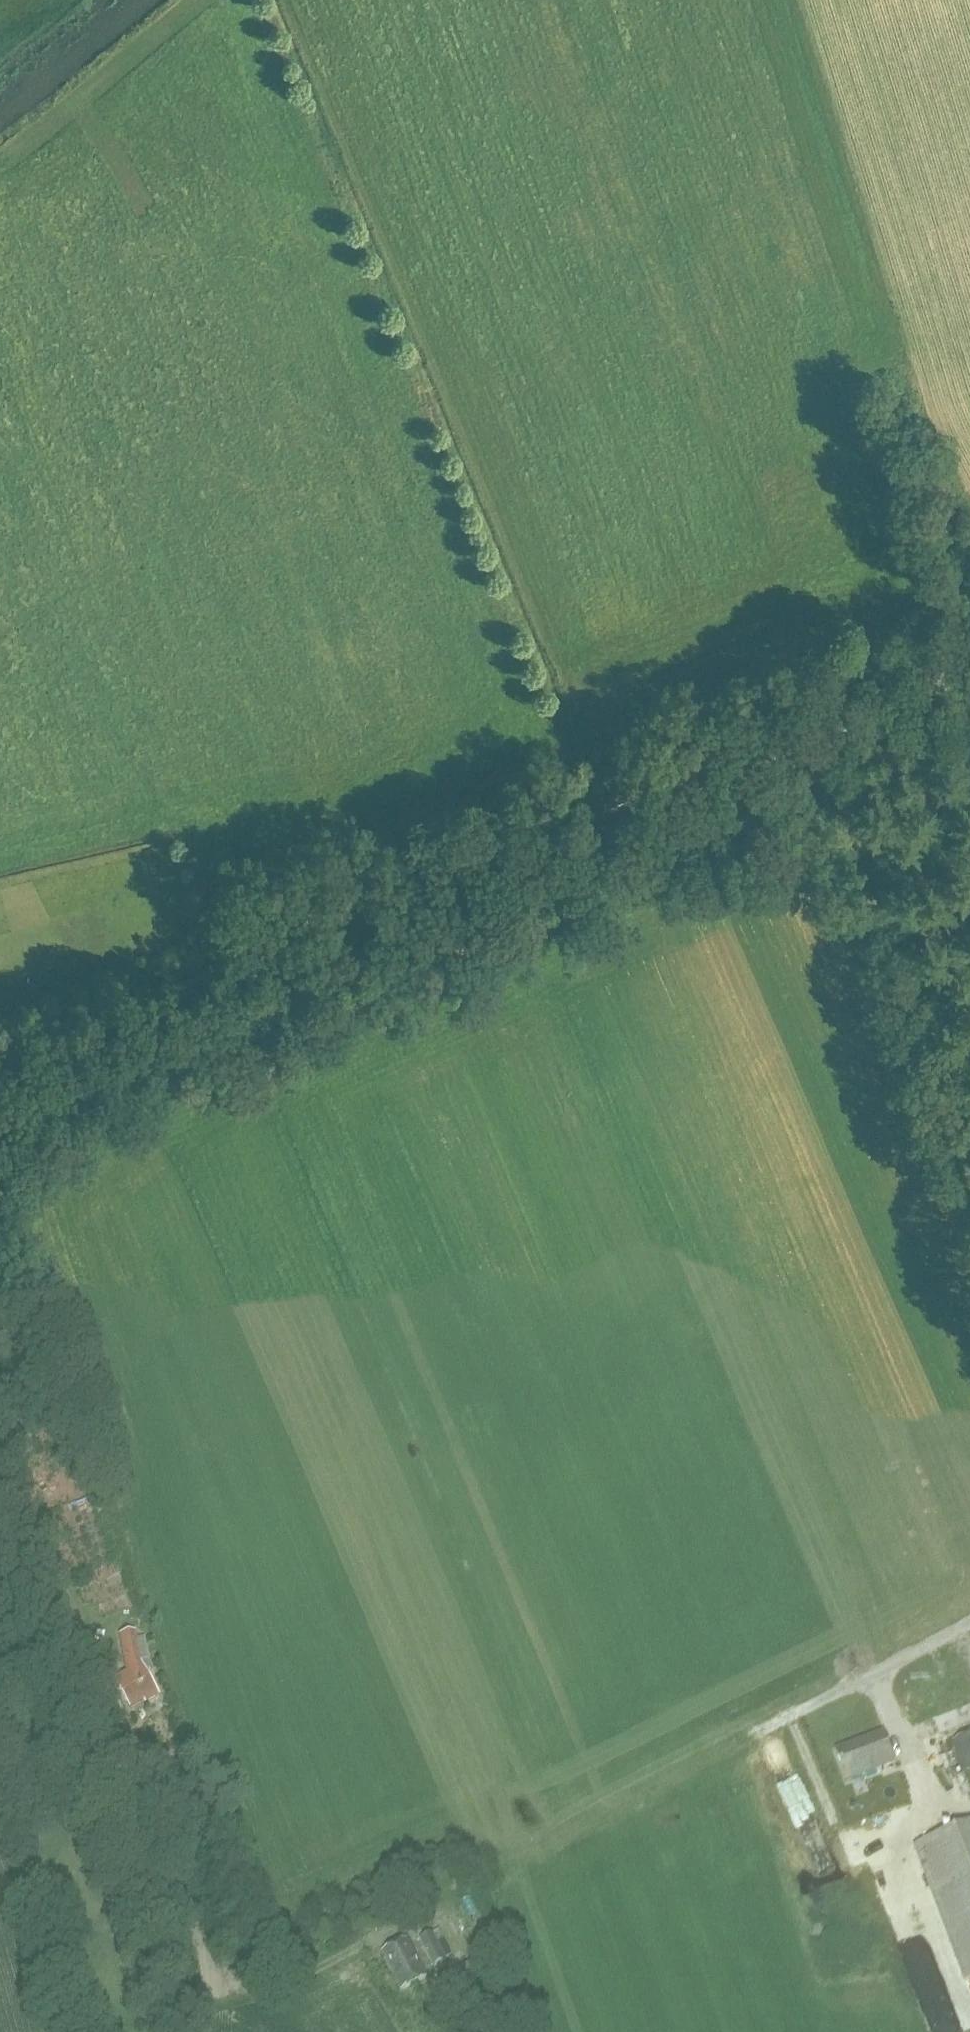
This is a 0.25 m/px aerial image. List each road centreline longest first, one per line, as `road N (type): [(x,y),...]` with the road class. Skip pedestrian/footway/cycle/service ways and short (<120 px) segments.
road 1 (tertiary): [(0,1065),(969,671)]
road 2 (track): [(0,1794),(108,1728),(148,1731),(224,1967),(198,2031)]
road 3 (track): [(874,710),(969,1021)]
road 4 (track): [(969,1619),(778,1723)]
road 5 (track): [(408,1919),(266,1987),(219,1977)]

